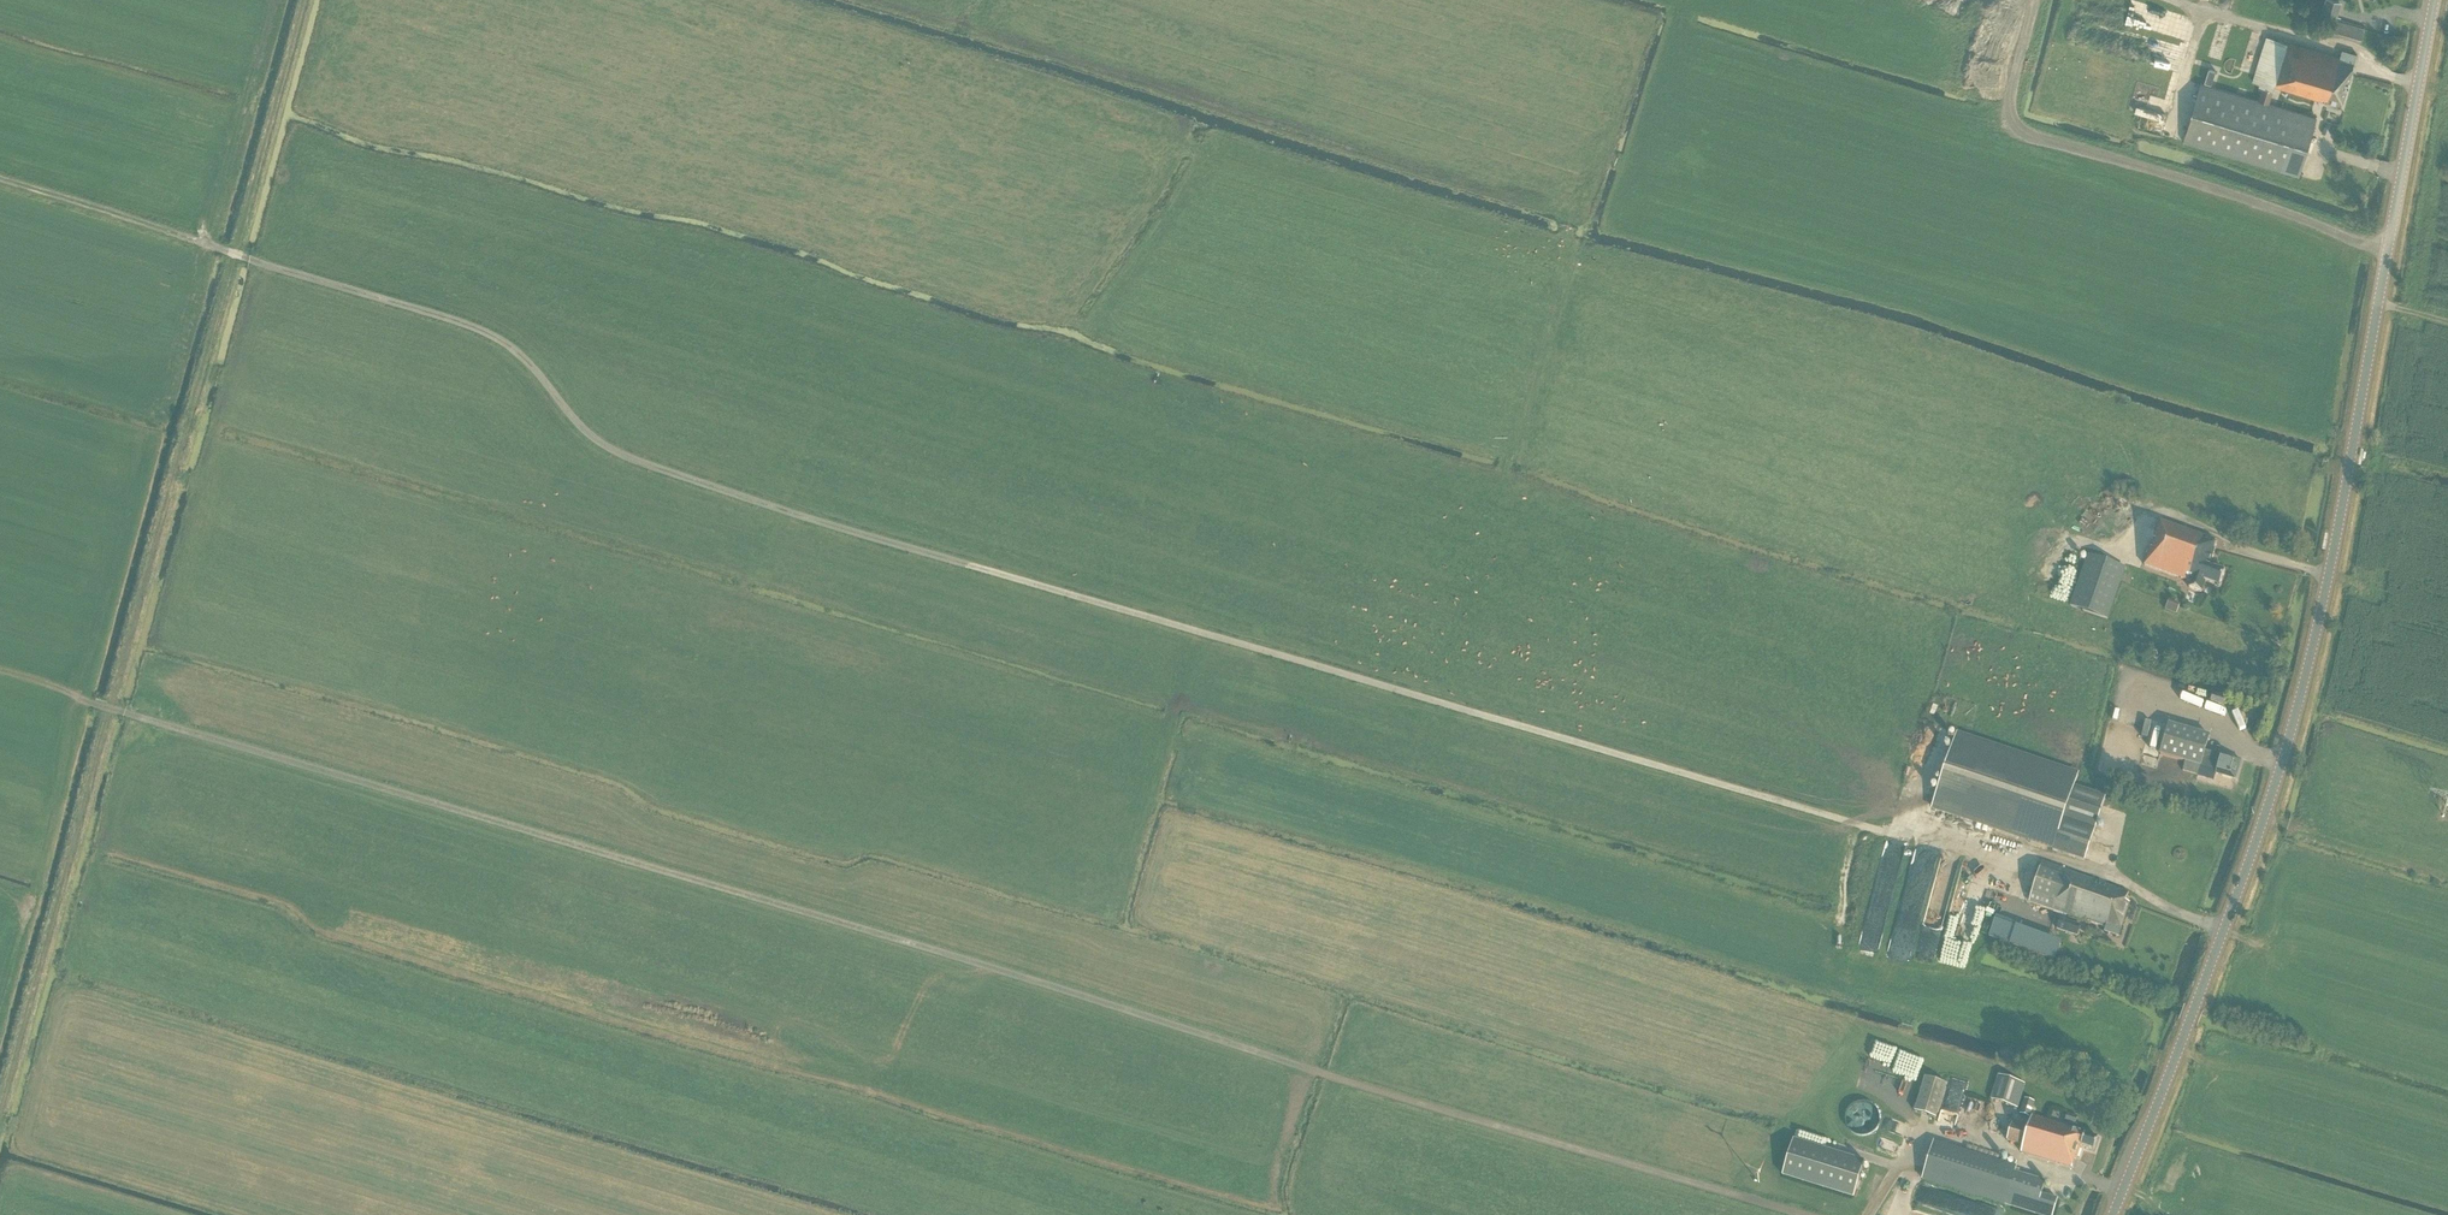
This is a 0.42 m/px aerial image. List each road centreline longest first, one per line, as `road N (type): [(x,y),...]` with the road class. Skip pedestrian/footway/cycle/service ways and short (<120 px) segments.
road 1 (tertiary): [(2113,1214),(2247,866),(2294,721),(2339,523),(2435,0)]
road 2 (track): [(0,1107),(304,0)]

